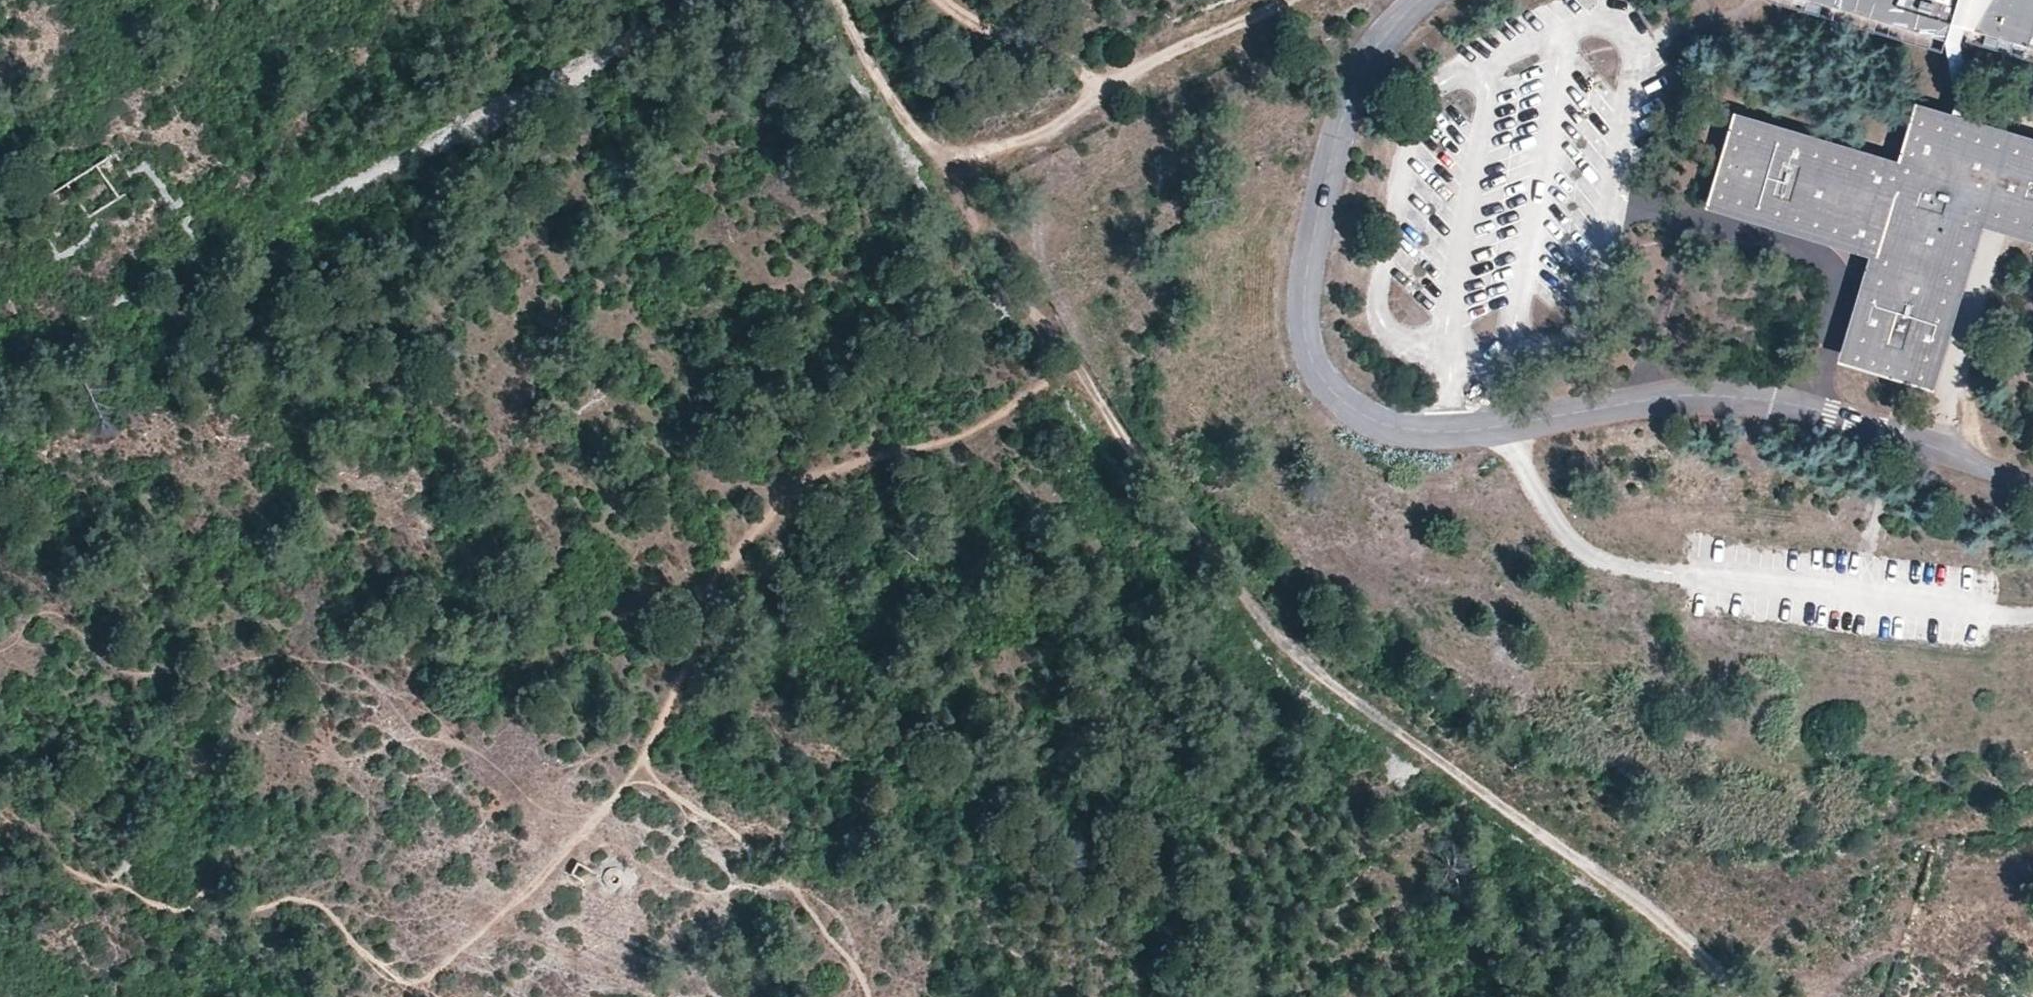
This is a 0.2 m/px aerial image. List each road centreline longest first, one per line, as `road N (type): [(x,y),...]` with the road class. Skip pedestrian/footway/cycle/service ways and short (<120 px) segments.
road 1 (track): [(832,0),(956,204),(1136,448),(1212,602),(1339,730),(1551,867),(1723,996)]
road 2 (track): [(1310,0),(1133,65),(1008,140),(931,162)]

